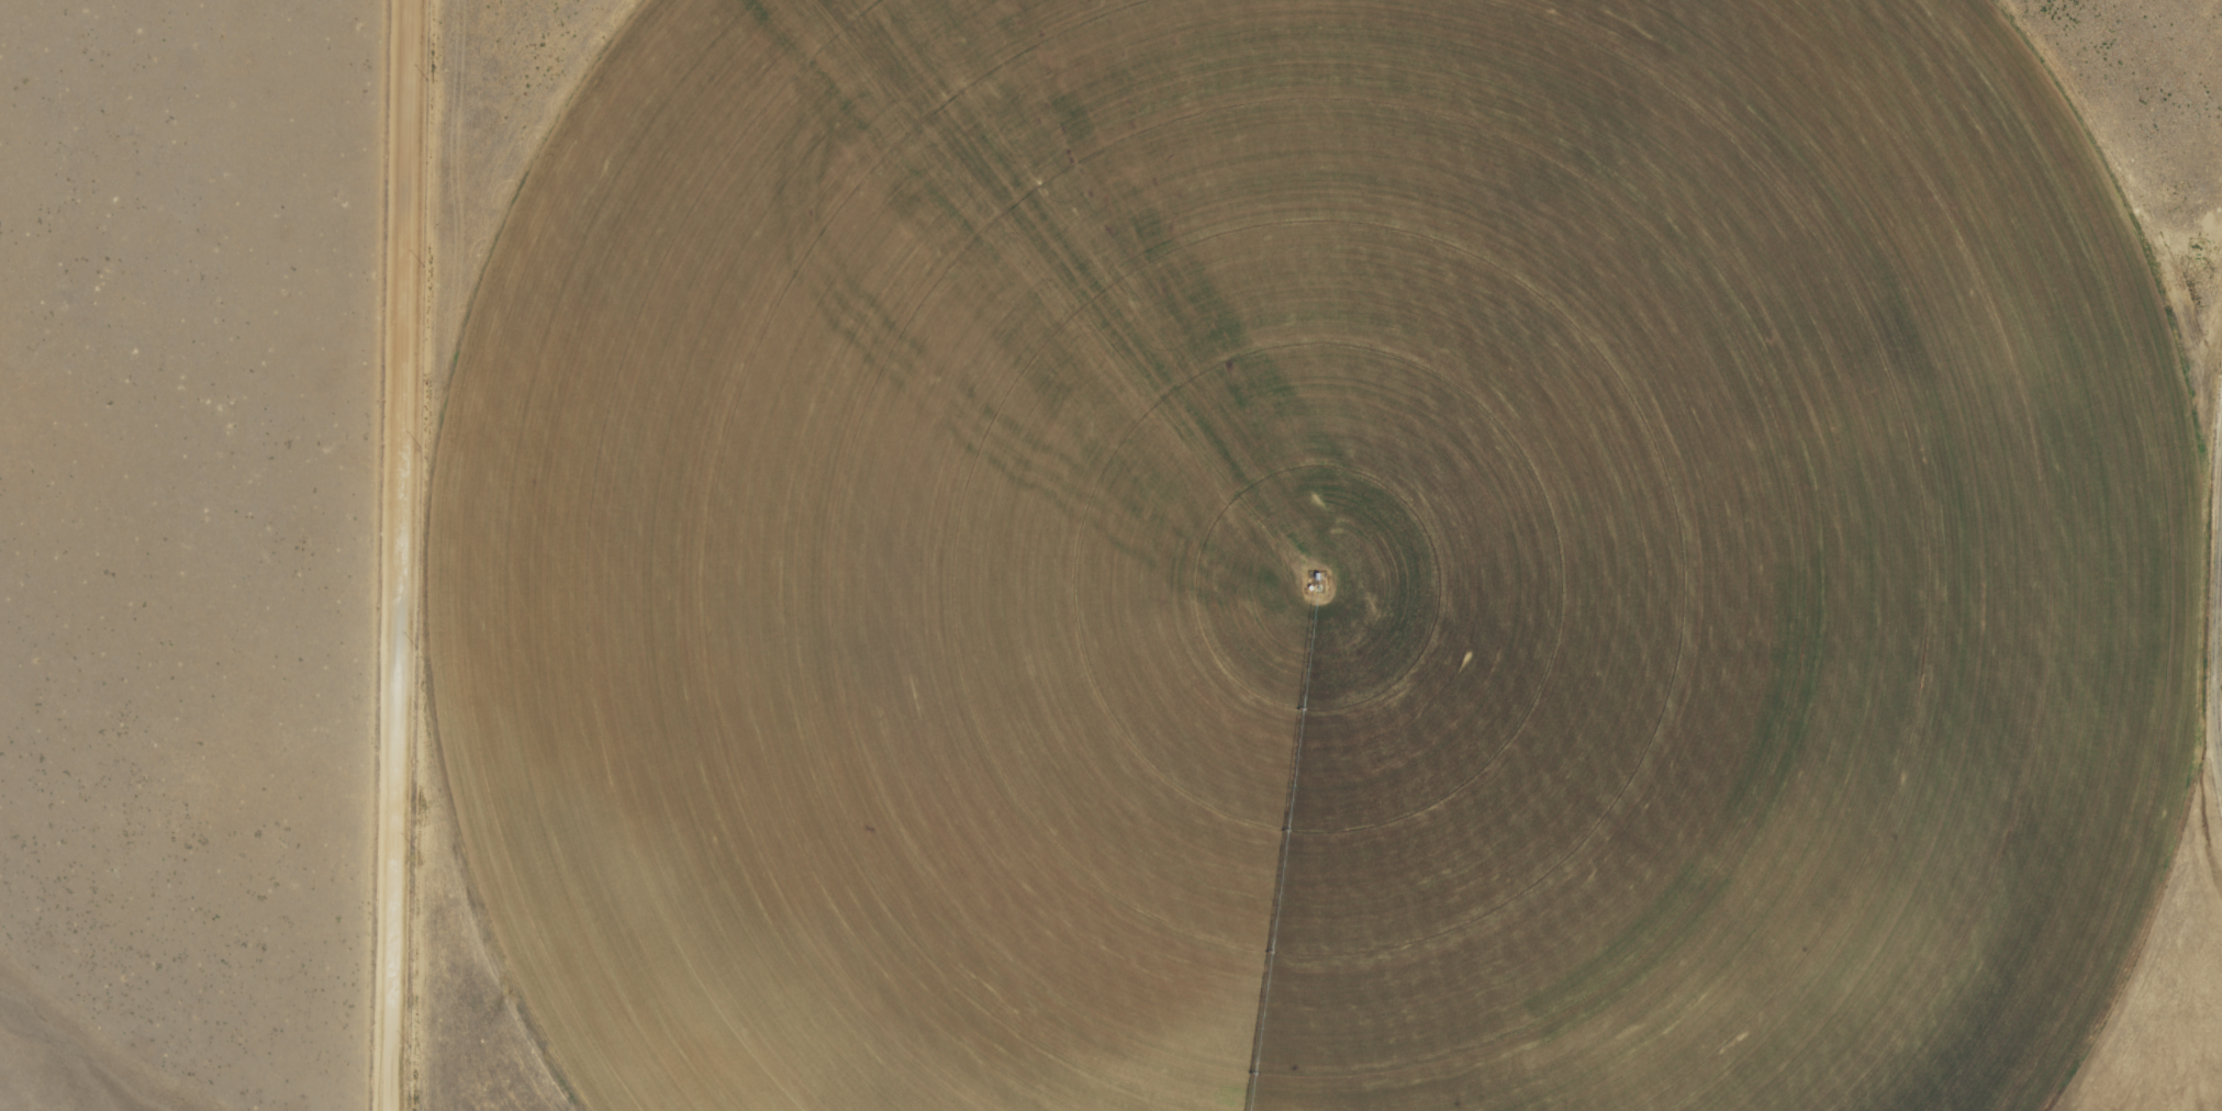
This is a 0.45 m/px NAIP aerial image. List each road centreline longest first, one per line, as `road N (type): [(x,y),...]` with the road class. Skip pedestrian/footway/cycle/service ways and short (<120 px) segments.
road 1 (residential): [(393,1110),(415,0)]

